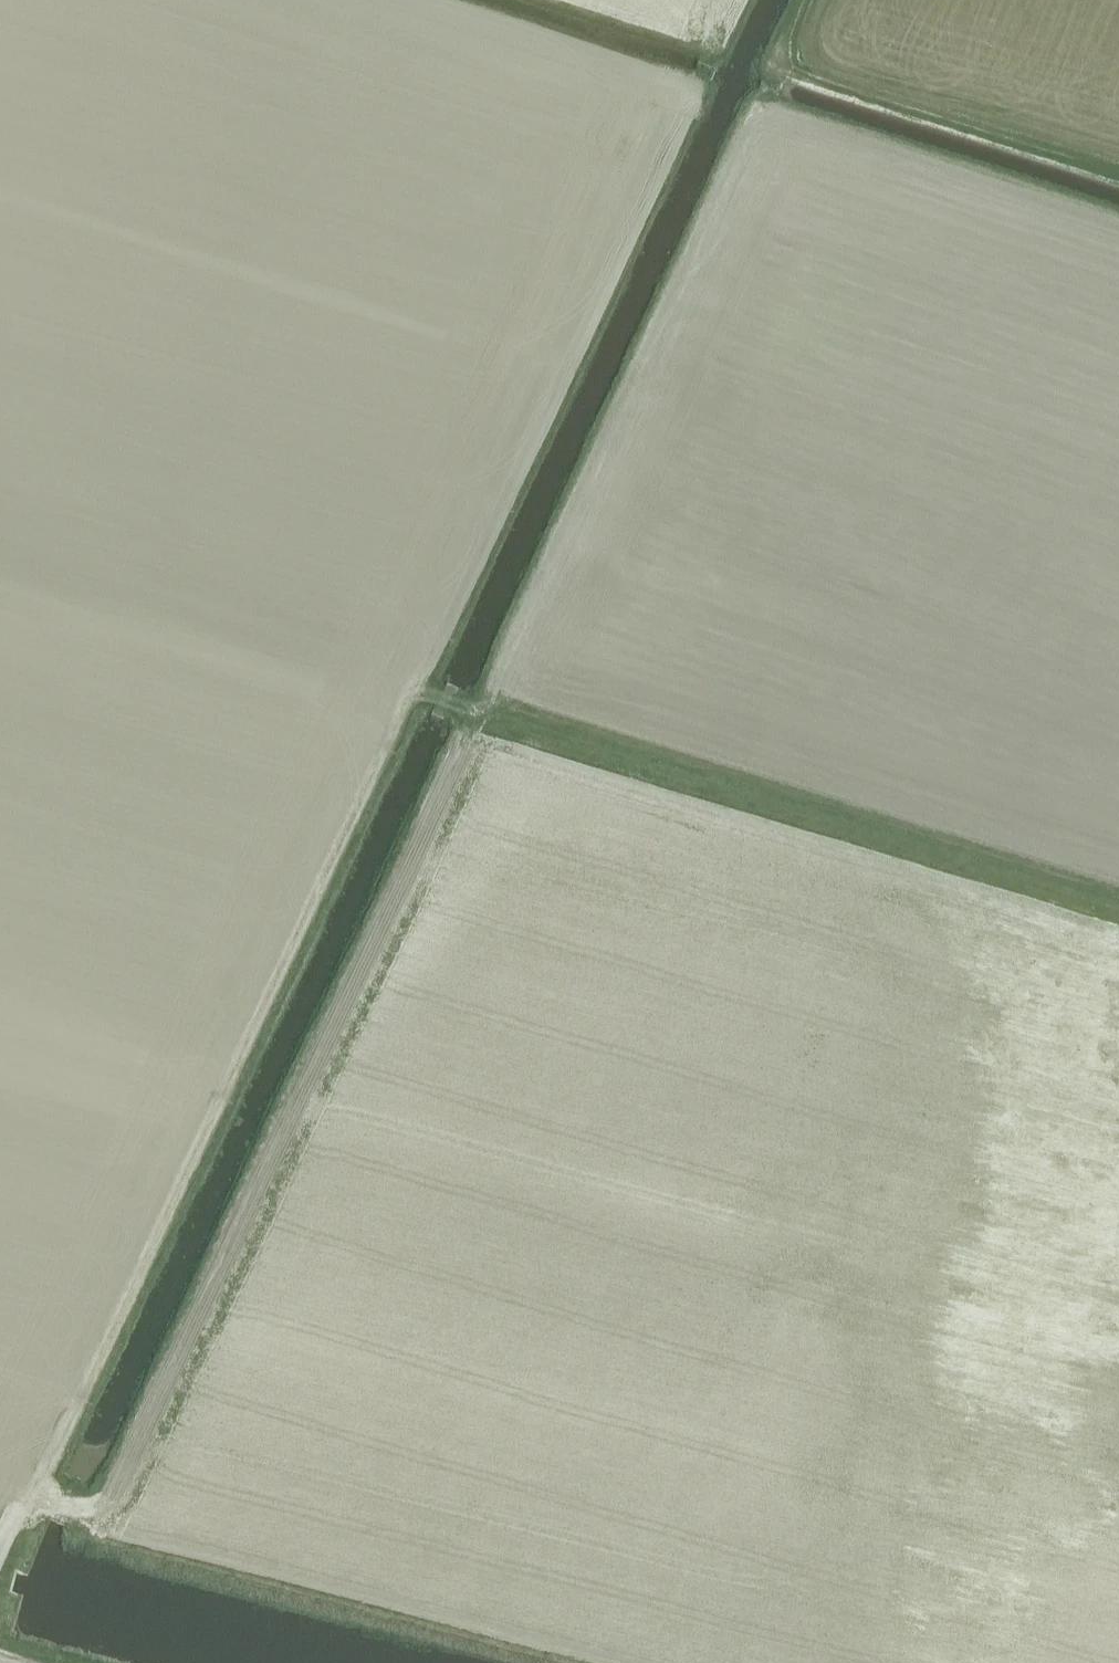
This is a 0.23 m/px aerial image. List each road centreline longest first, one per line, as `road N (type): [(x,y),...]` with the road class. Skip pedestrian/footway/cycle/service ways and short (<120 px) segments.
road 1 (track): [(1118,906),(476,714)]

